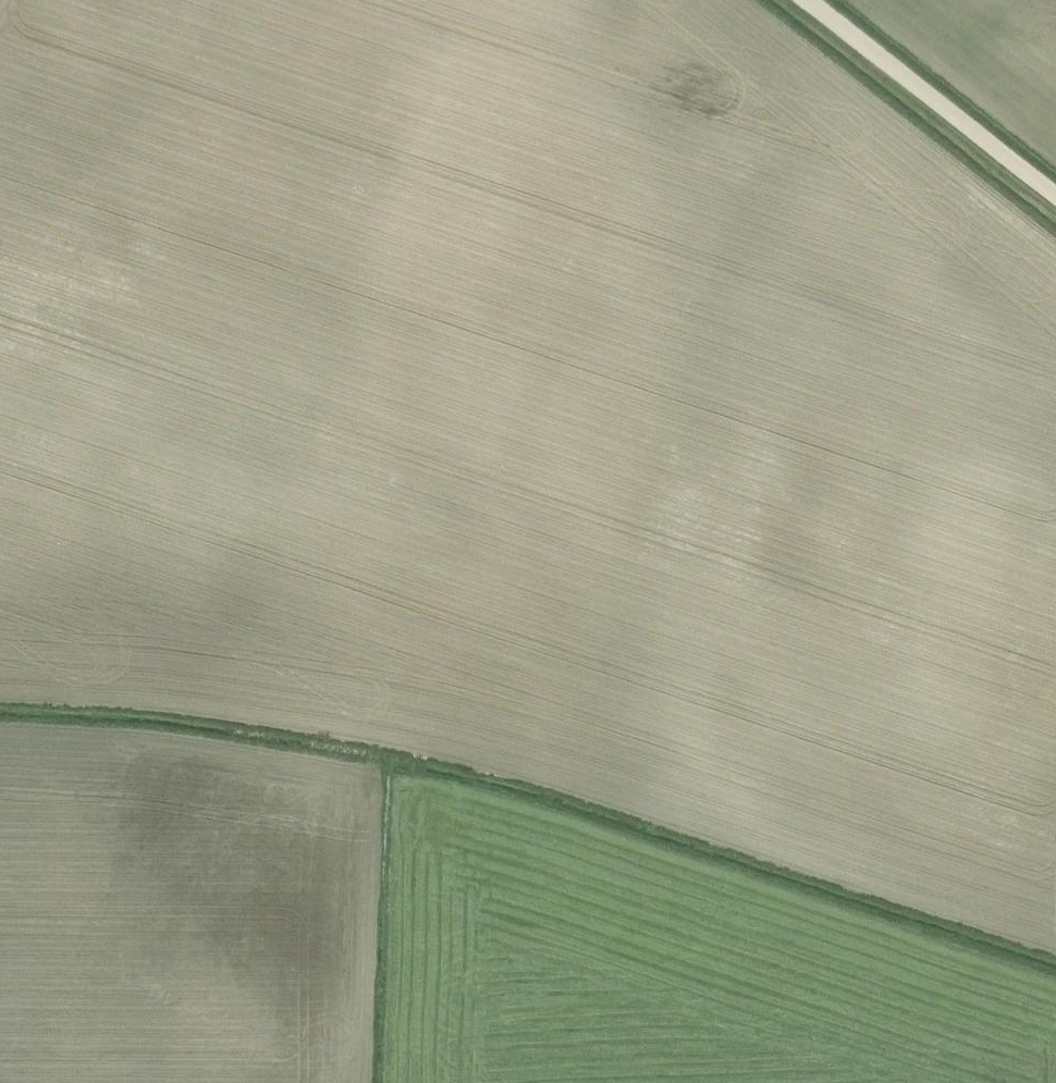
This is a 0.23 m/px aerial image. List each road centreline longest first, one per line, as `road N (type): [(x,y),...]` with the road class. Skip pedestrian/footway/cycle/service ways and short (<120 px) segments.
road 1 (track): [(804,0),(1055,195)]

